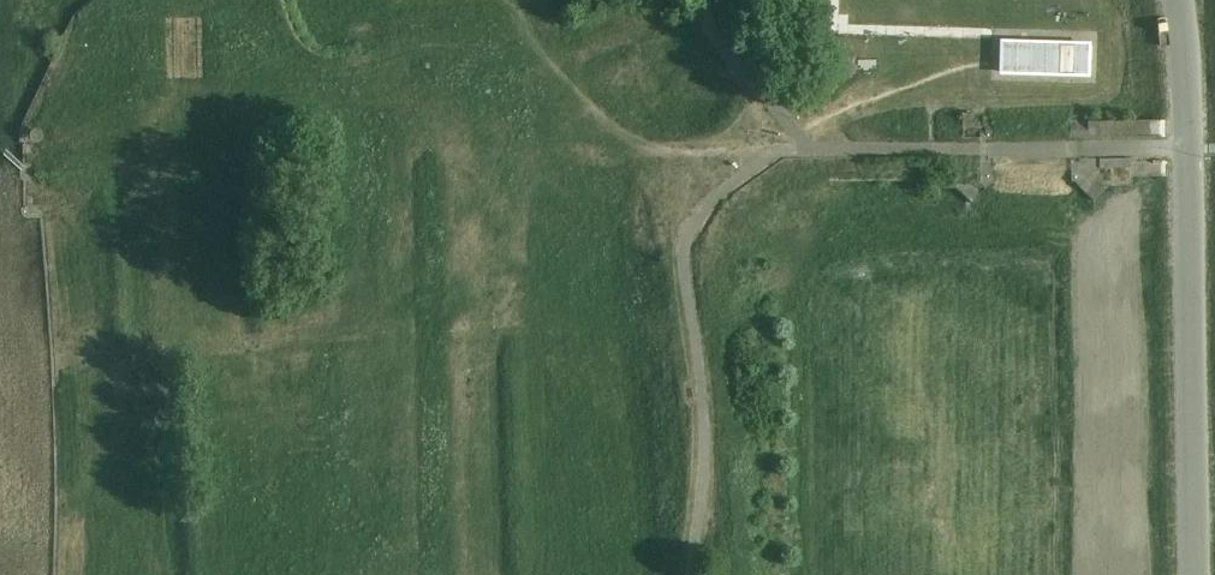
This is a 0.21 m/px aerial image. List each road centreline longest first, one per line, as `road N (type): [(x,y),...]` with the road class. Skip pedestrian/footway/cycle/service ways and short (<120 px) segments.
road 1 (tertiary): [(1192,574),(1178,0)]

